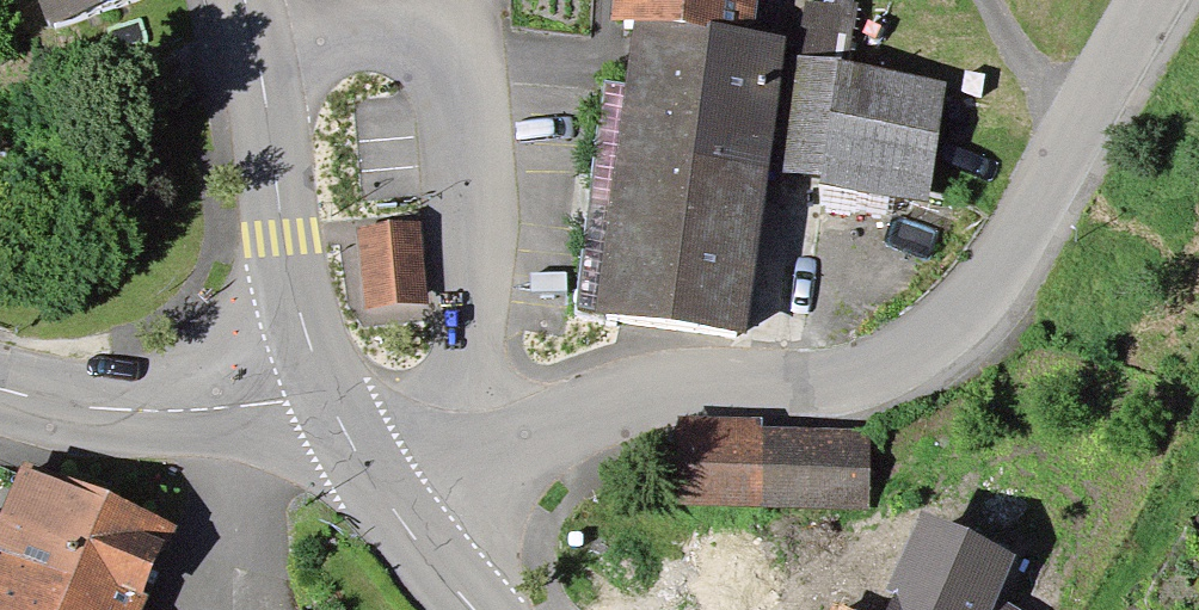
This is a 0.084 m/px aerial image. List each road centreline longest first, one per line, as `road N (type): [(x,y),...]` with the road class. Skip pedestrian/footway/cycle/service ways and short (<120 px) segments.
road 1 (residential): [(486,461),(622,401),(700,383),(835,379),(897,361),(958,312),(1000,261),(1149,0)]
road 2 (residential): [(465,36),(486,461)]
road 3 (secondary): [(324,394),(278,236),(258,57)]
road 4 (secondary): [(324,394),(116,411),(0,391)]
road 5 (residential): [(258,57),(352,39),(465,36)]
road 6 (secondary): [(476,609),(387,500)]
road 7 (secondary): [(387,500),(324,394)]

